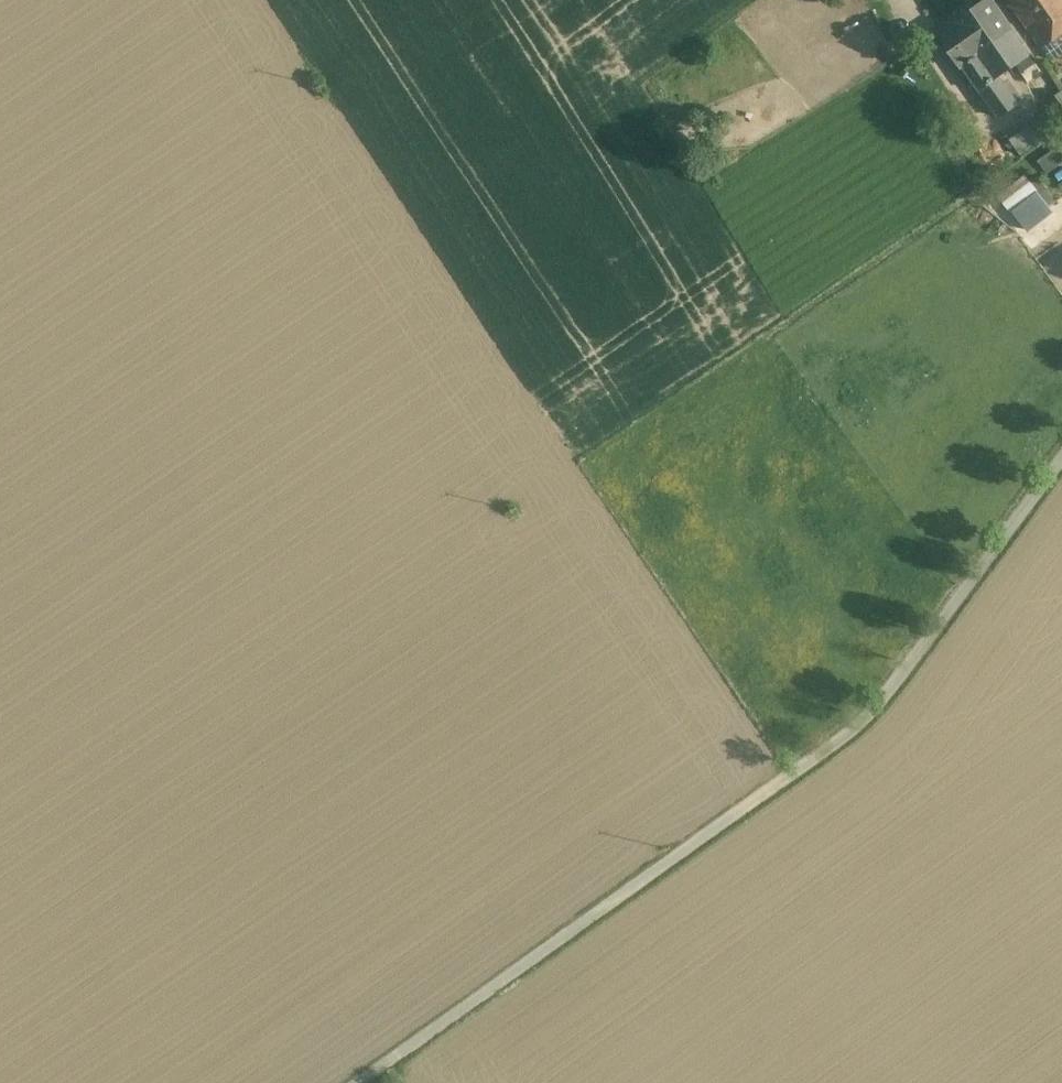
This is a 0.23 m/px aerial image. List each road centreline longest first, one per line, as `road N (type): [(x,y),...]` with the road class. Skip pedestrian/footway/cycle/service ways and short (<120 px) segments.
road 1 (track): [(1061,463),(878,708),(364,1082)]

